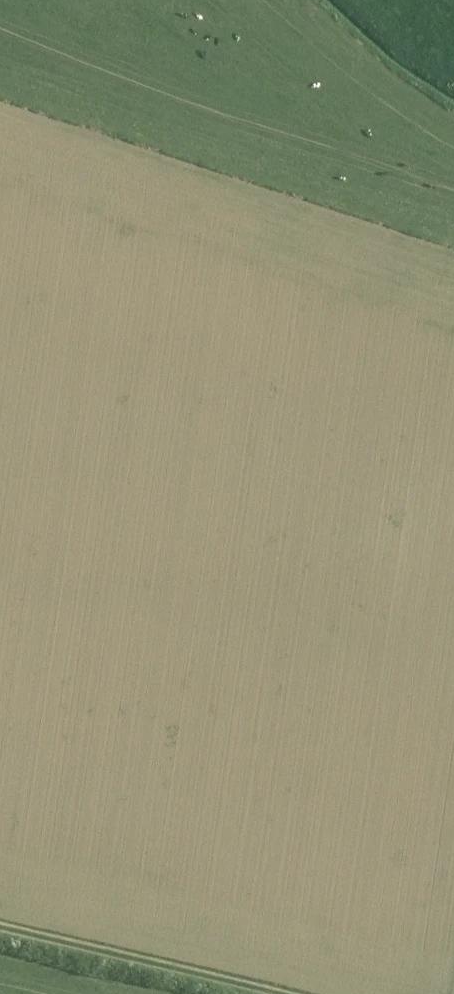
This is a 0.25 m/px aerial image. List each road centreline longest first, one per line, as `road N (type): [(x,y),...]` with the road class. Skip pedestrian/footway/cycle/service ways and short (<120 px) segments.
road 1 (track): [(269,993),(0,929)]

